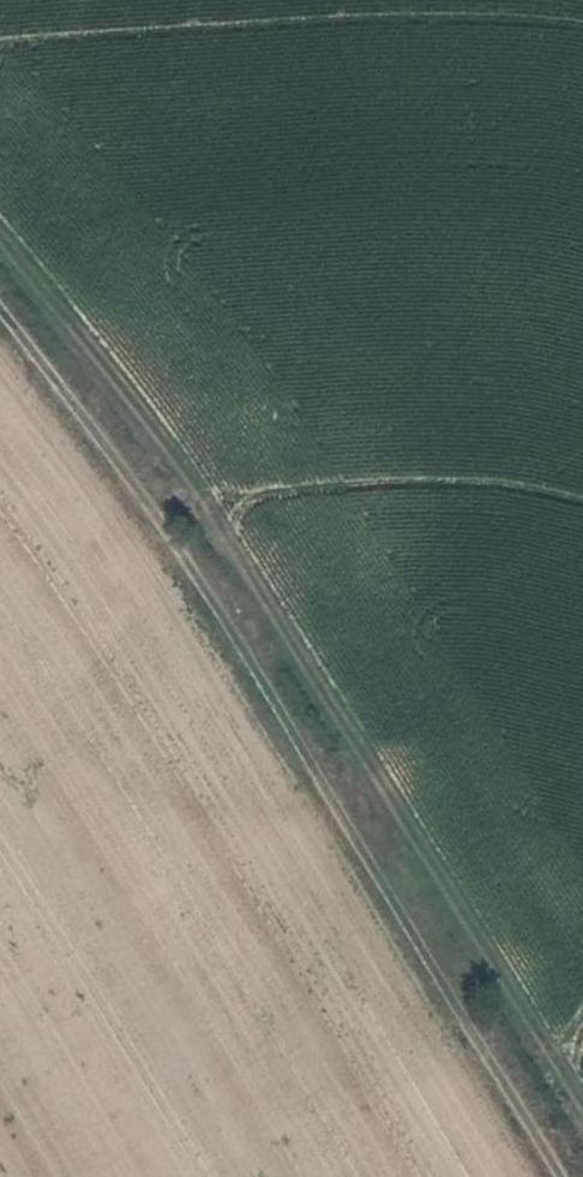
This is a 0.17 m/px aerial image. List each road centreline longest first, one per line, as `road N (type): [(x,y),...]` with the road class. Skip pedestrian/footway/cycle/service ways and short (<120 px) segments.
road 1 (track): [(582,1121),(250,571),(129,391),(0,236)]
road 2 (track): [(0,309),(143,493),(561,1176)]

